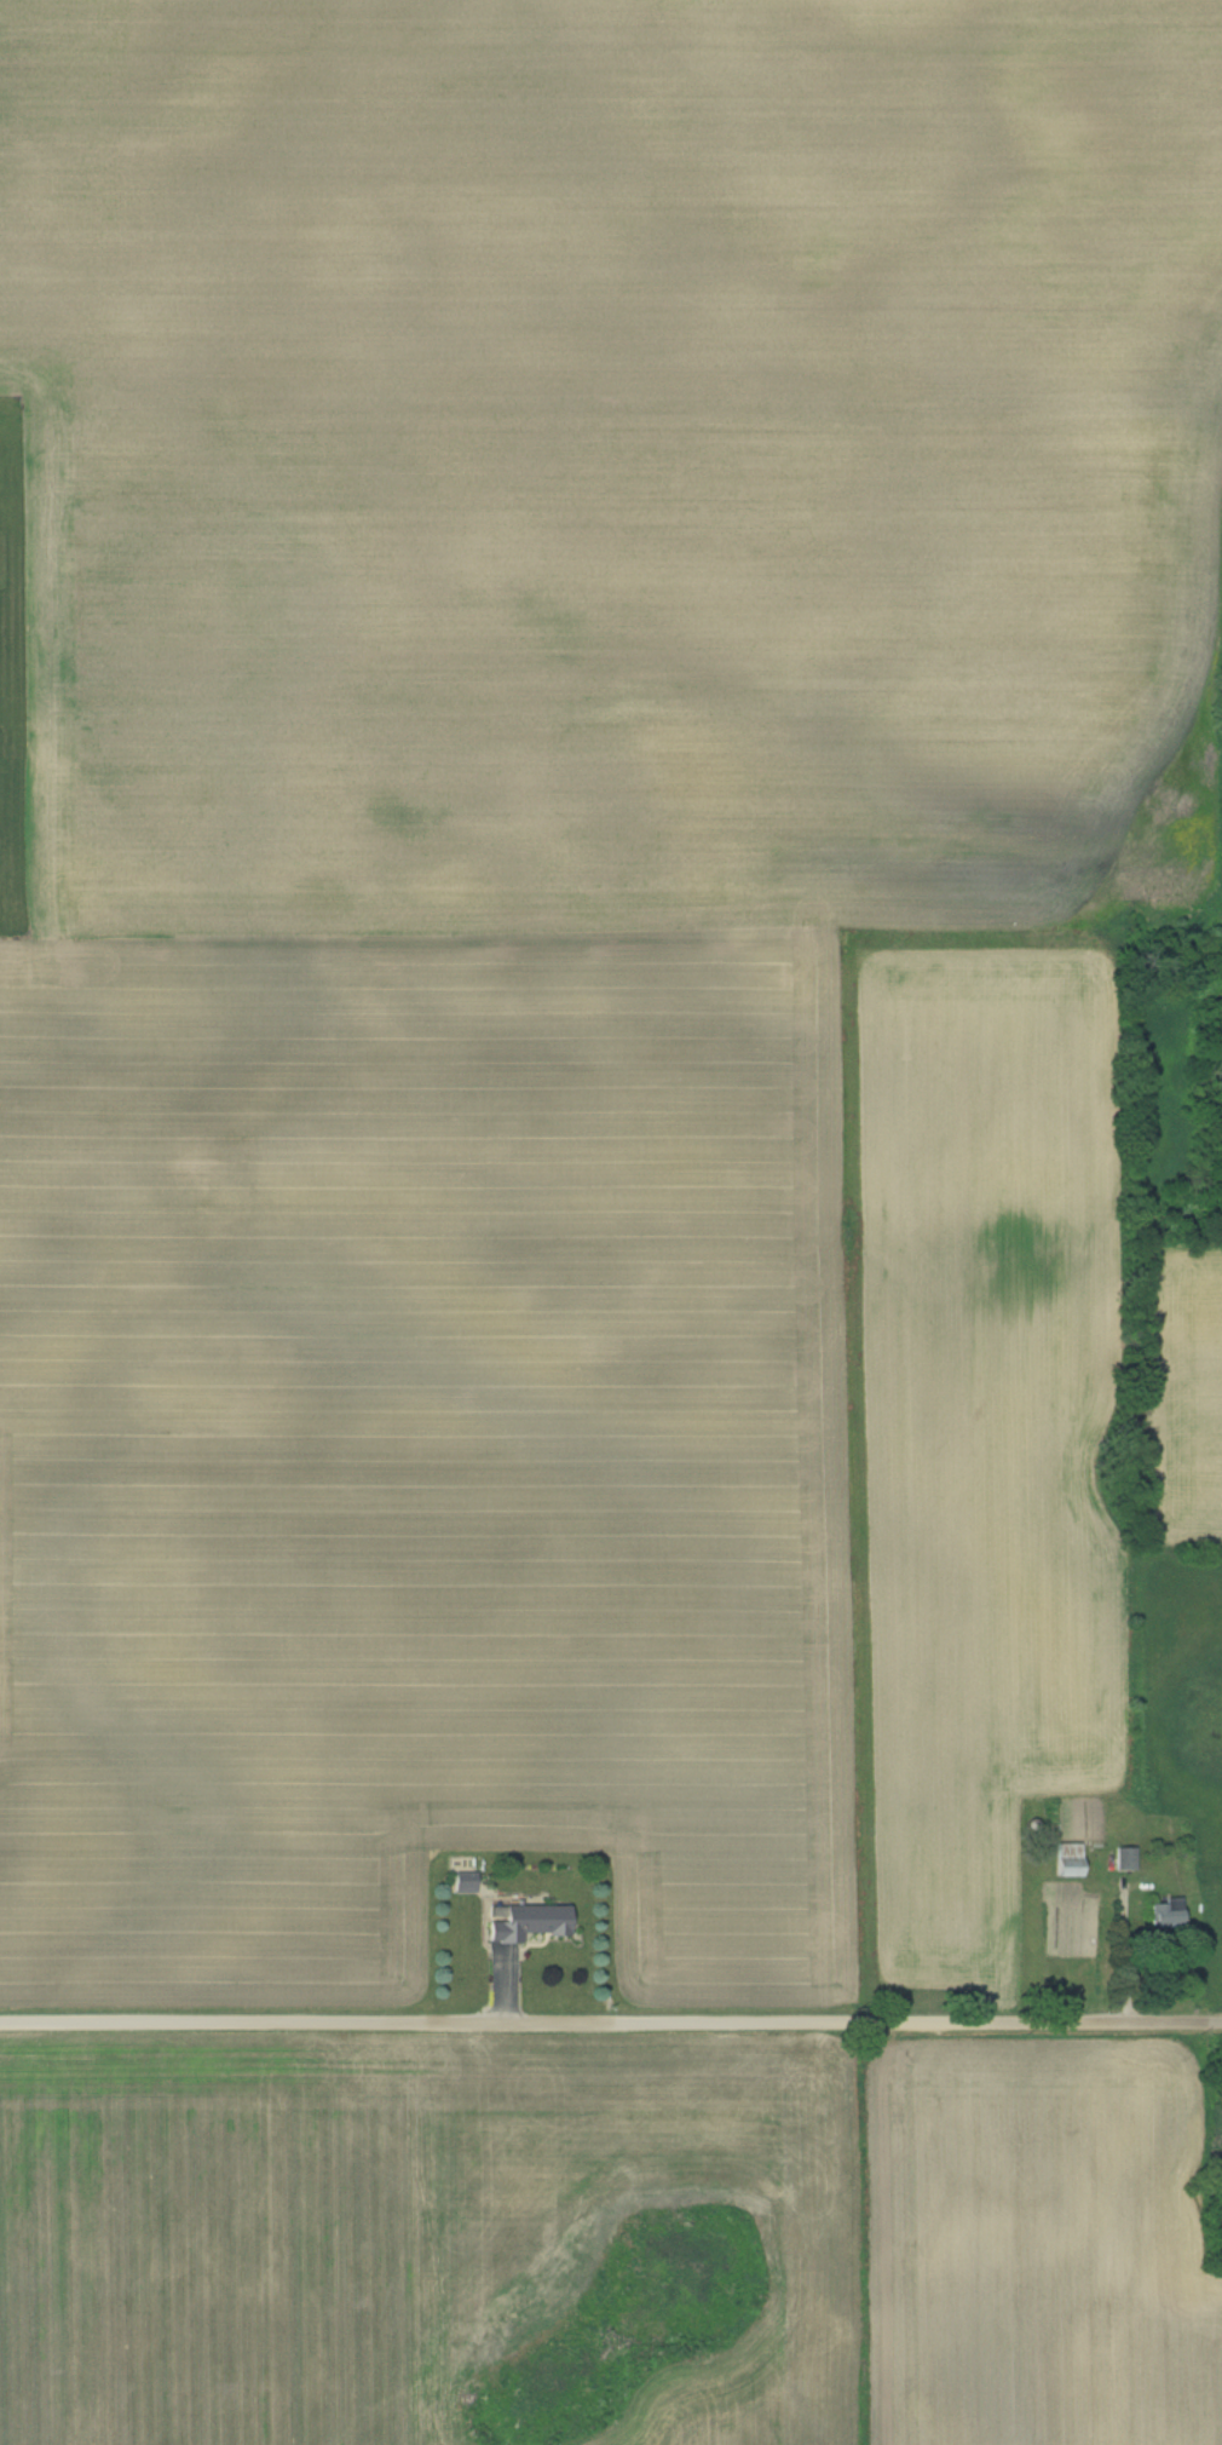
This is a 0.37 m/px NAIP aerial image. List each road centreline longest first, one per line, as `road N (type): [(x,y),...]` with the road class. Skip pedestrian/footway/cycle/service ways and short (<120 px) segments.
road 1 (residential): [(0,2023),(1221,2022)]

